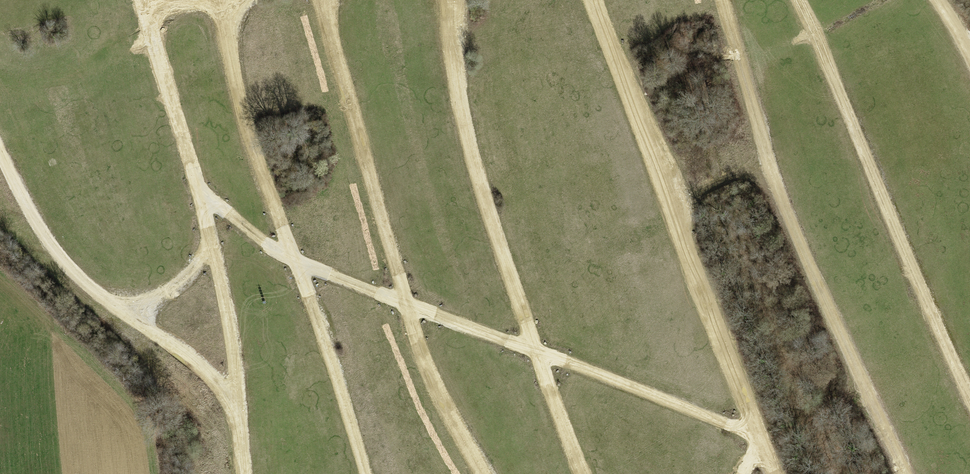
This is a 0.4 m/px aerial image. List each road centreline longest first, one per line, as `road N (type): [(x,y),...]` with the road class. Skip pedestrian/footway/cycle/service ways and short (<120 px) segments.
road 1 (track): [(744,473),(761,440),(298,263),(200,191)]
road 2 (track): [(905,473),(802,247),(719,0)]
road 3 (track): [(591,0),(775,473)]
road 4 (track): [(484,473),(426,366),(324,0)]
road 5 (track): [(367,473),(257,156),(223,0)]
road 6 (track): [(581,473),(472,162),(451,0)]
road 7 (track): [(244,473),(223,287),(144,7)]
road 8 (track): [(969,395),(798,0)]
road 9 (track): [(0,151),(67,267),(124,311)]
road 10 (track): [(241,425),(209,375),(124,311)]

